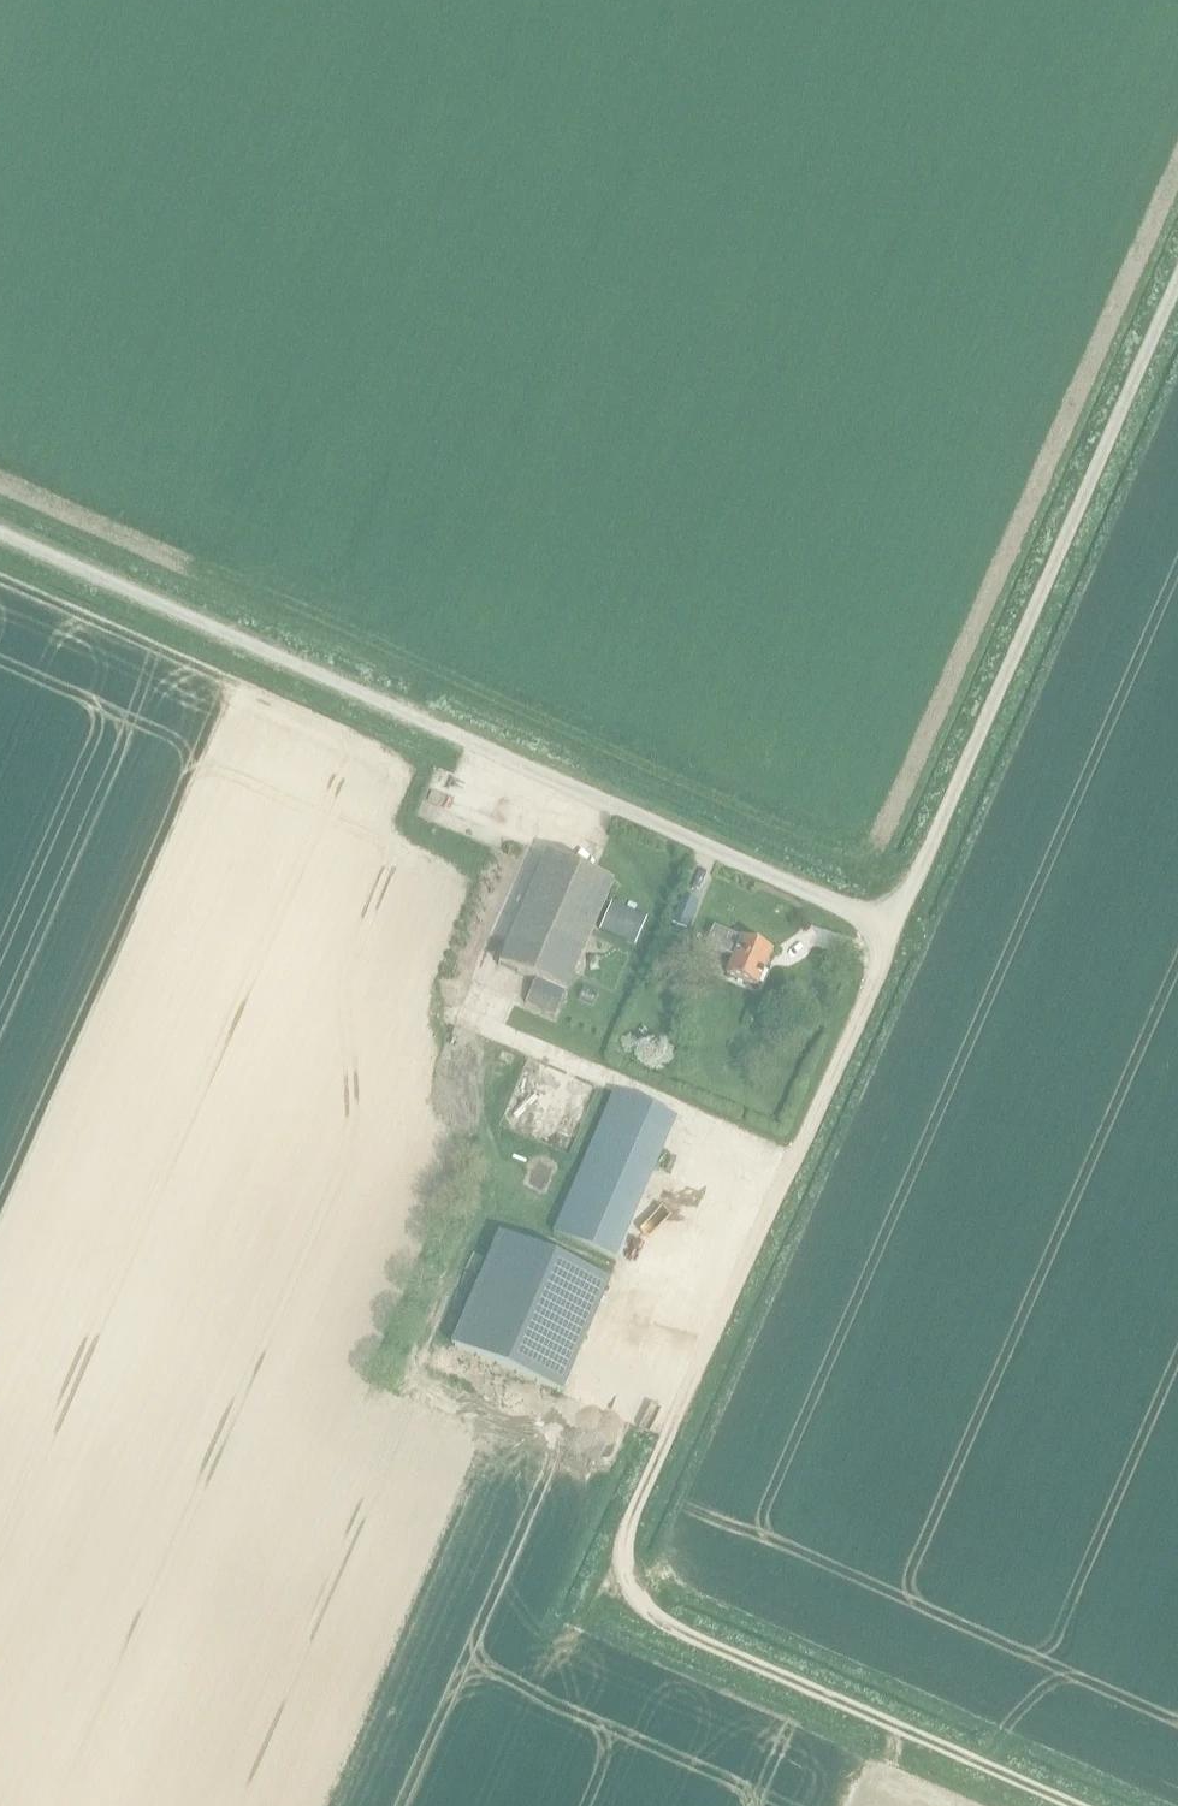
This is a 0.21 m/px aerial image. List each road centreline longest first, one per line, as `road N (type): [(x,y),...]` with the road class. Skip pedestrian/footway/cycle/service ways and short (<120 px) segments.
road 1 (unclassified): [(902,907),(867,916),(0,535)]
road 2 (unclassified): [(902,907),(1177,281)]

